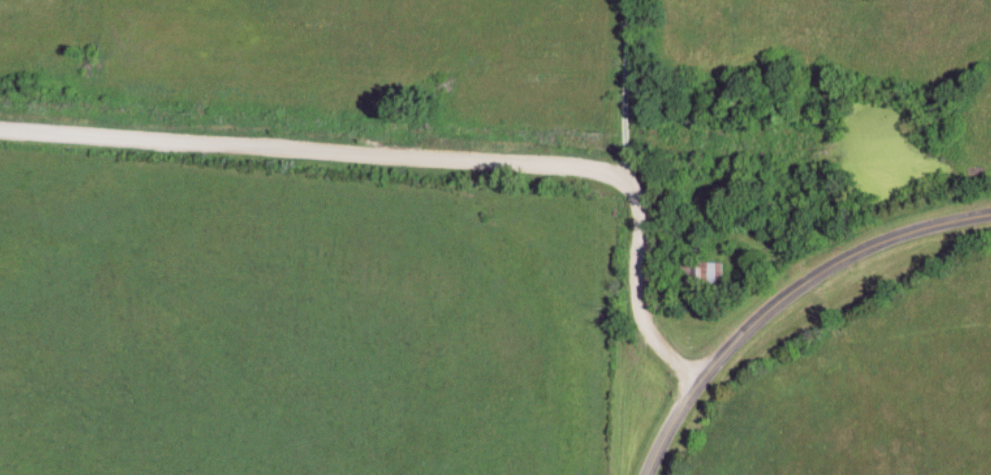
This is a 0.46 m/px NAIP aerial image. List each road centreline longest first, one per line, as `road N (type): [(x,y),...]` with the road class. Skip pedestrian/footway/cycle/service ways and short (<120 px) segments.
road 1 (residential): [(700,382),(676,368),(646,326),(634,192),(611,171),(0,131)]
road 2 (residential): [(700,382),(745,335),(838,265),(918,228),(990,216)]
road 3 (residential): [(620,177),(624,0)]

